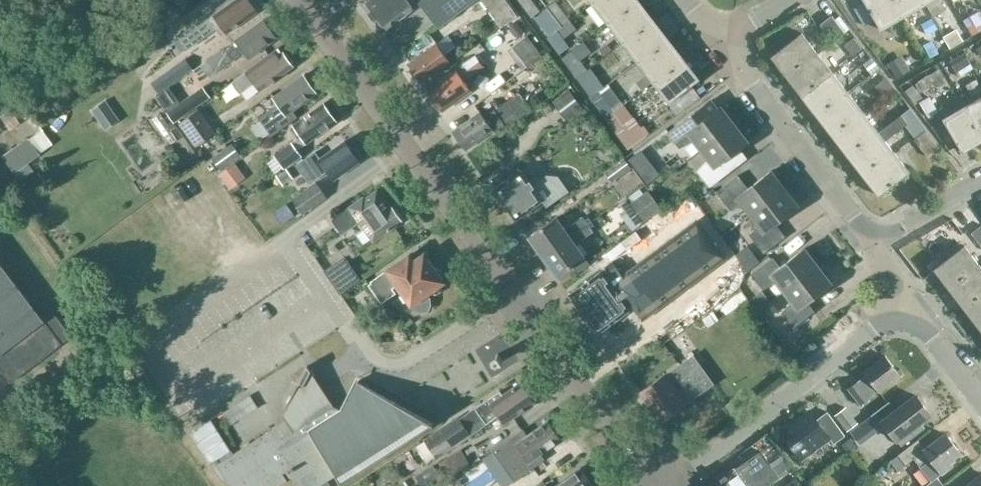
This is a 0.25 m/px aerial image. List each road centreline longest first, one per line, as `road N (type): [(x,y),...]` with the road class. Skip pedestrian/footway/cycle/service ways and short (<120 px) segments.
road 1 (tertiary): [(648,485),(294,0)]
road 2 (residential): [(674,485),(893,323)]
road 3 (unclassified): [(885,232),(858,222),(717,39)]
road 4 (unclassified): [(980,395),(928,332),(893,323)]

